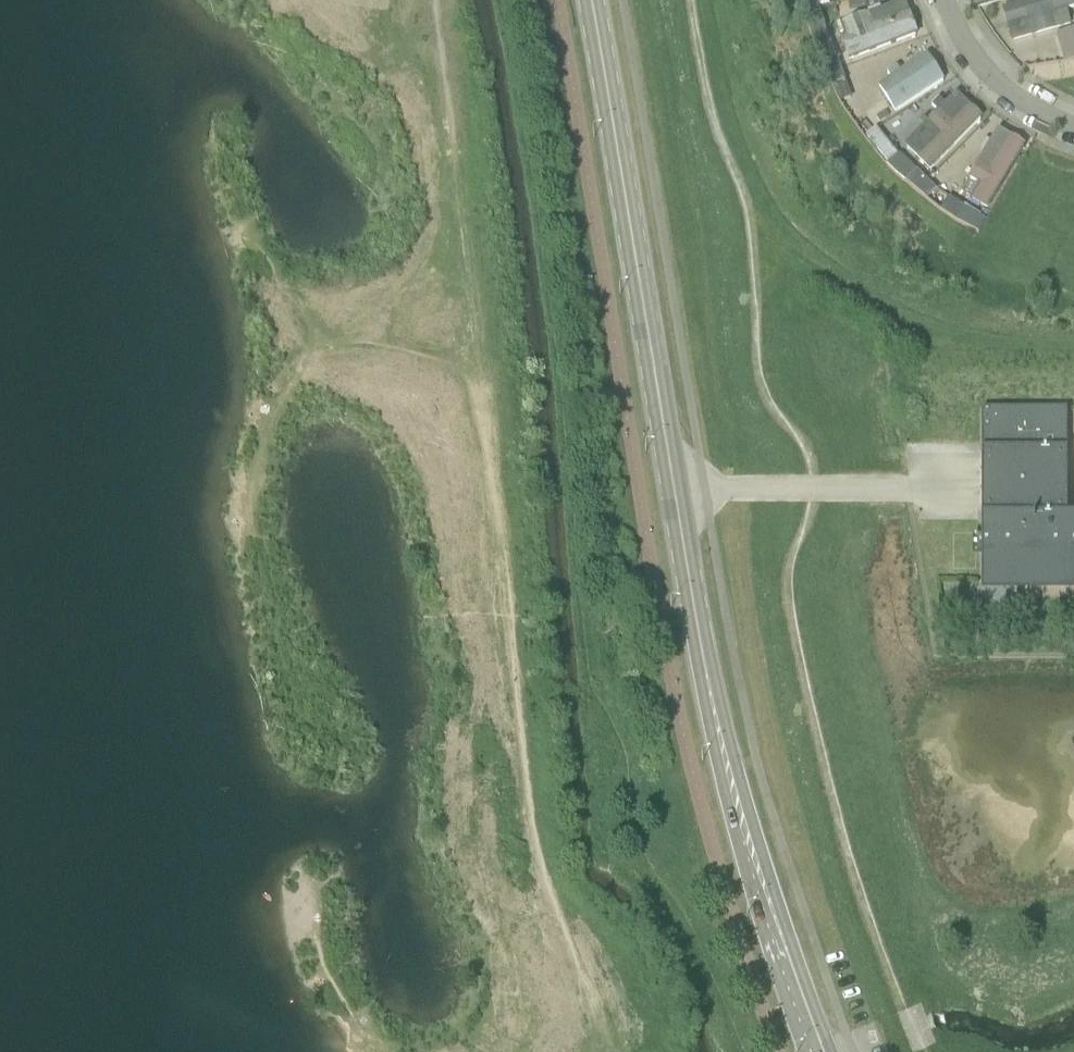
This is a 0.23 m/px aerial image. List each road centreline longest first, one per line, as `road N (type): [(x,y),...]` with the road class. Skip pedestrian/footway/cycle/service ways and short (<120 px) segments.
road 1 (secondary): [(814,1051),(711,697),(591,0)]
road 2 (residential): [(940,0),(970,54),(998,84),(1073,125)]

